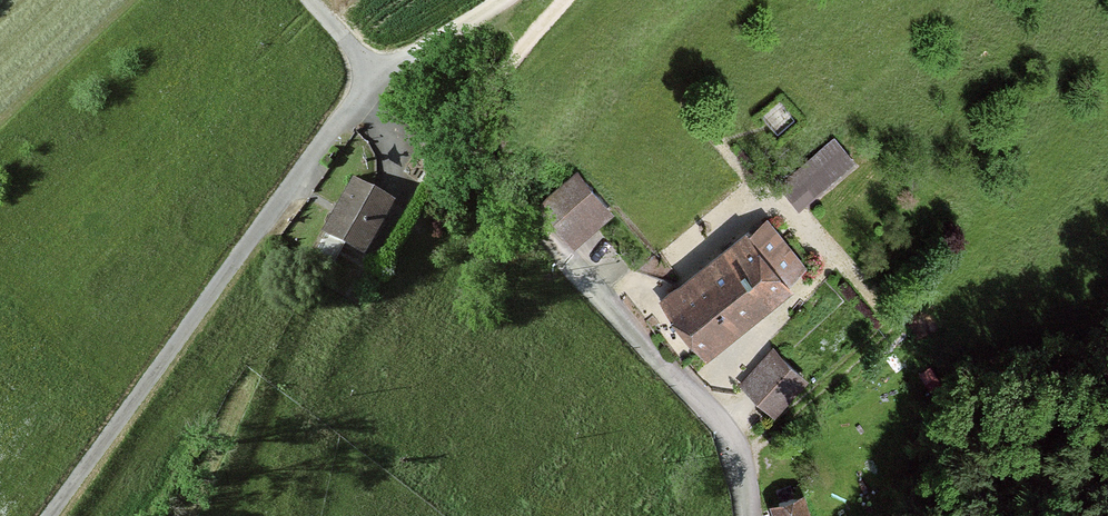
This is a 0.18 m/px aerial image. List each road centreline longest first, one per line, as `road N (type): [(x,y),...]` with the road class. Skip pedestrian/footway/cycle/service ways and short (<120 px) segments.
road 1 (residential): [(375,75),(48,515)]
road 2 (track): [(575,268),(471,162),(472,119),(505,59),(557,0)]
road 3 (unclassified): [(706,515),(718,448),(683,386),(575,268)]
road 4 (track): [(507,0),(375,75),(307,0)]

